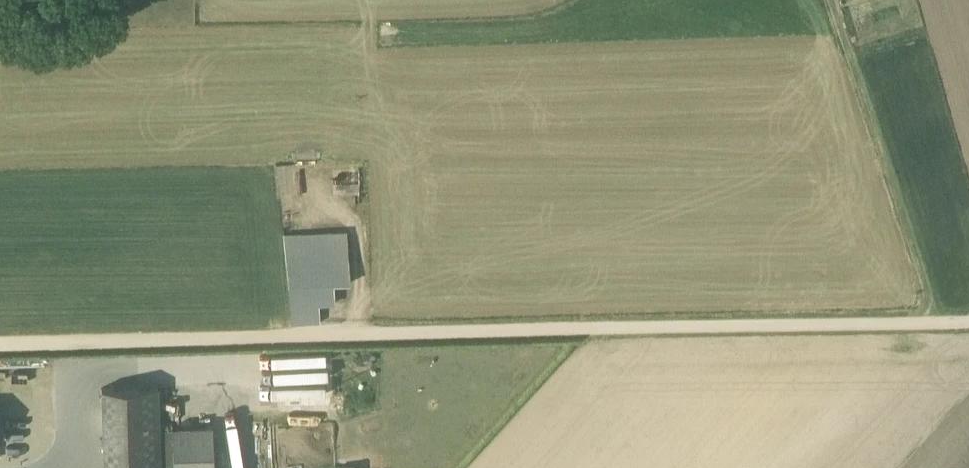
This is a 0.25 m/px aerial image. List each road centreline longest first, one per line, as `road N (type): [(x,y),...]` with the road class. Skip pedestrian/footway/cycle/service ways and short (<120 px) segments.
road 1 (track): [(968,318),(0,341)]

